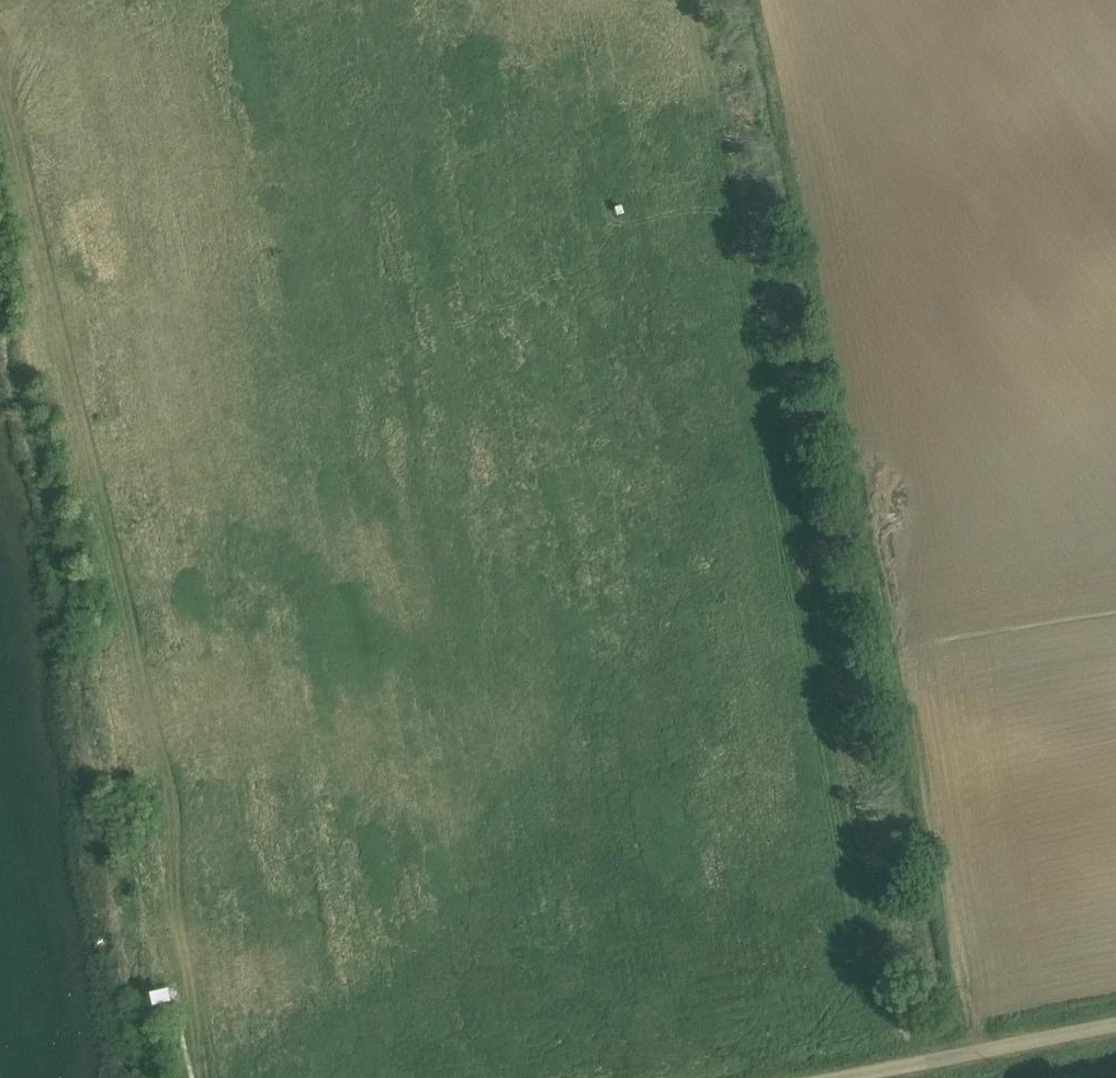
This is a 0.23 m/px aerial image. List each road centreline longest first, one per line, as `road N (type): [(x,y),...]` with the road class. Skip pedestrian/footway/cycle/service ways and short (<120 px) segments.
road 1 (unclassified): [(1115,1018),(811,1077)]

